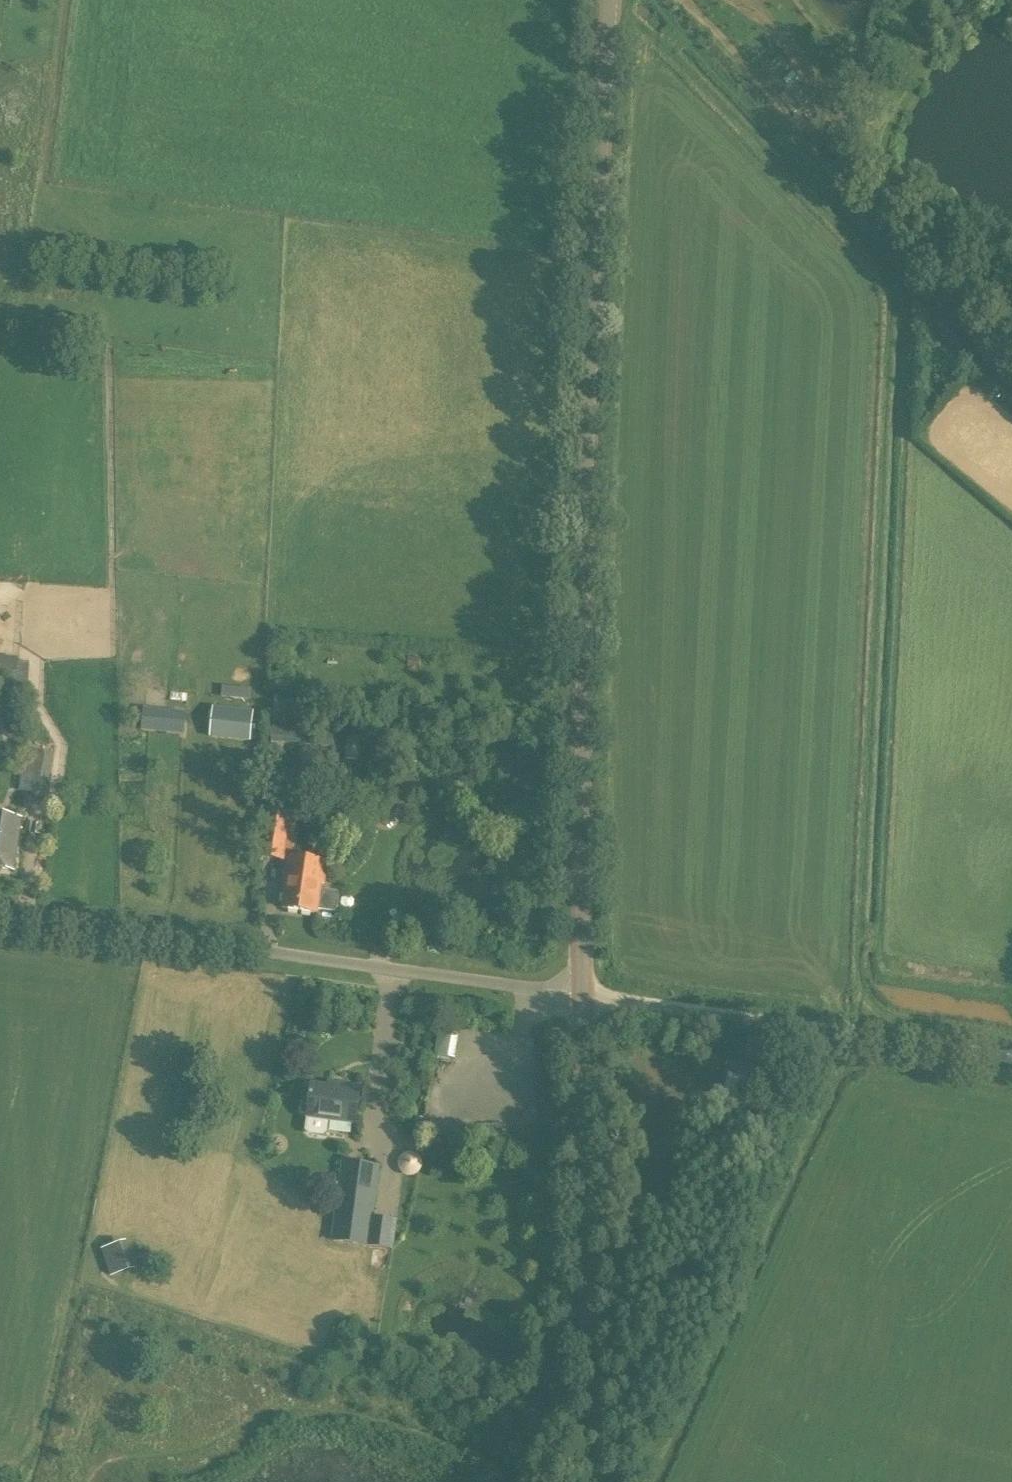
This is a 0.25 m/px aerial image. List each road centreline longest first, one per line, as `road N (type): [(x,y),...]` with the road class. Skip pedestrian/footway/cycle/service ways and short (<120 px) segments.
road 1 (tertiary): [(581,994),(604,0)]
road 2 (unclassified): [(581,994),(0,914)]
road 3 (tertiary): [(605,1481),(581,994)]
road 4 (track): [(581,994),(852,1032)]
road 5 (track): [(852,1032),(1011,1049)]

